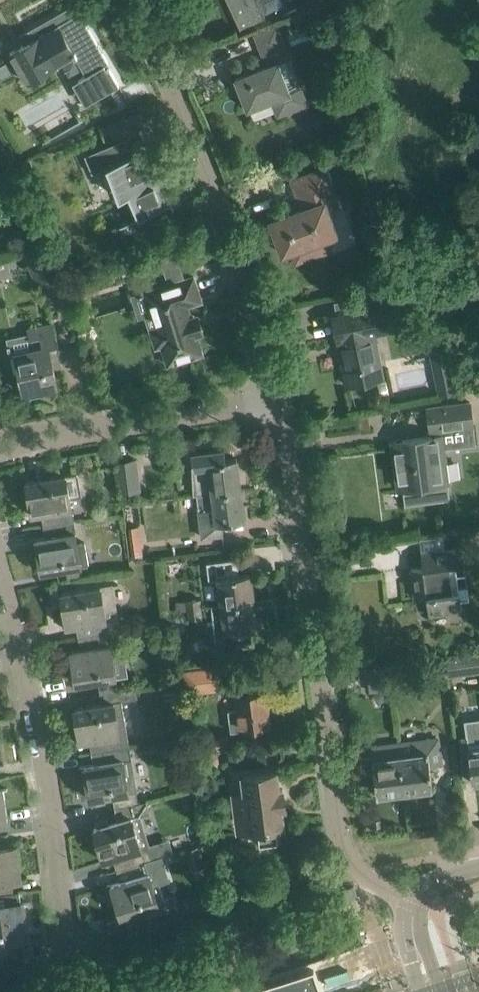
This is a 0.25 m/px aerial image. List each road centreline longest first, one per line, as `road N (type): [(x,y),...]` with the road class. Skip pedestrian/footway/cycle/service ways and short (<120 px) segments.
road 1 (residential): [(413,903),(361,873),(342,843),(277,401)]
road 2 (residential): [(0,989),(67,969),(47,781),(0,573)]
road 3 (residential): [(277,401),(205,169),(123,0)]
road 4 (residential): [(0,451),(277,401)]

